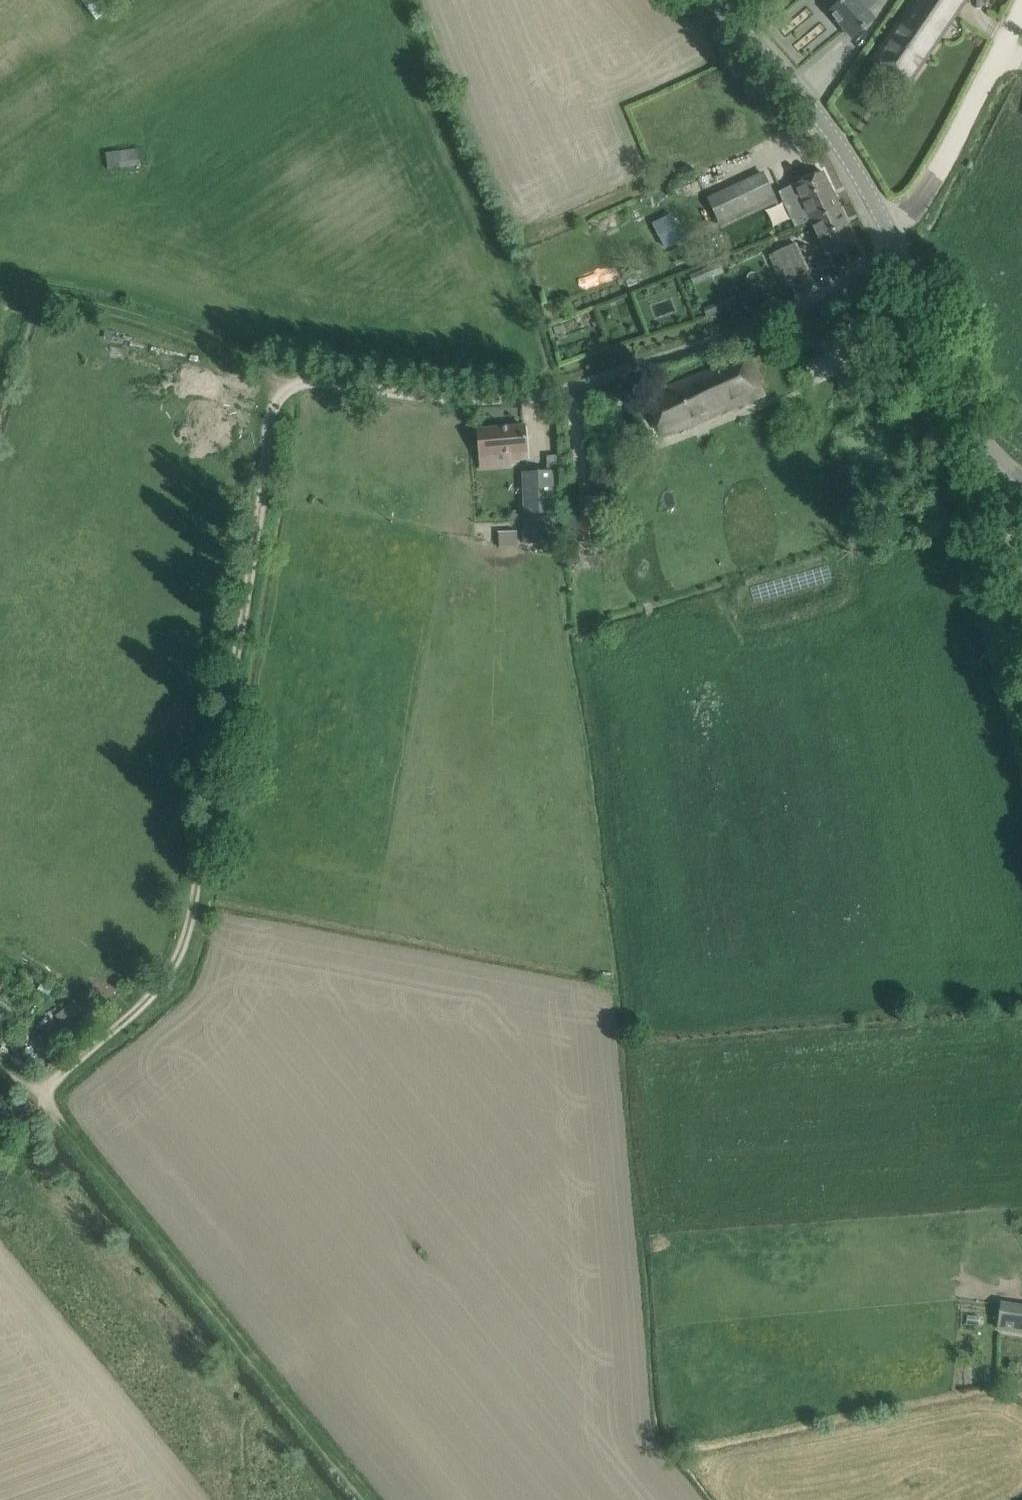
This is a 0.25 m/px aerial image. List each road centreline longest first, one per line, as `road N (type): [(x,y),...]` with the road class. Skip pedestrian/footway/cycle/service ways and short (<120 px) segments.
road 1 (track): [(369,1499),(52,1119),(54,1085),(148,1002),(172,975),(188,936),(281,401),(319,381),(487,402)]
road 2 (unclassified): [(487,402),(577,391),(743,330),(901,256)]
road 3 (tertiary): [(901,256),(830,124),(719,0)]
road 4 (track): [(888,225),(918,202),(1021,11)]
road 5 (tertiary): [(984,467),(901,256)]
road 6 (tertiary): [(1021,588),(984,467)]

